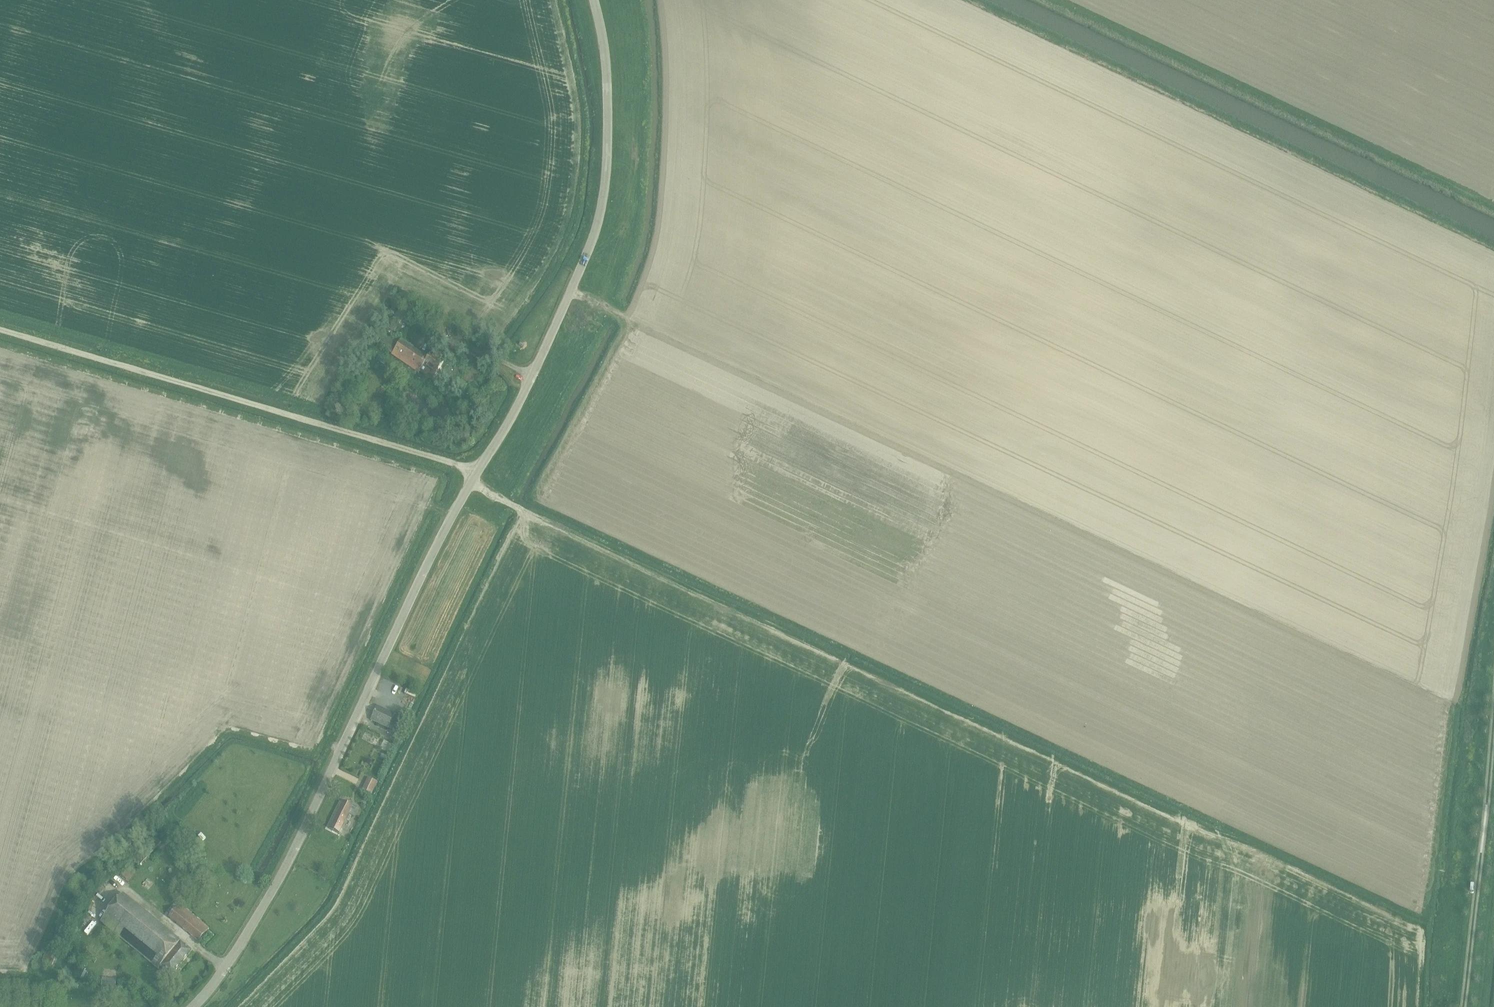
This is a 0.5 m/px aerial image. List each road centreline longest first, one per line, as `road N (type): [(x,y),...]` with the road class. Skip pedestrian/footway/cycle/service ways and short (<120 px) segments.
road 1 (unclassified): [(192,1006),(271,895),(586,256),(608,148),(594,0)]
road 2 (track): [(477,470),(0,329)]

